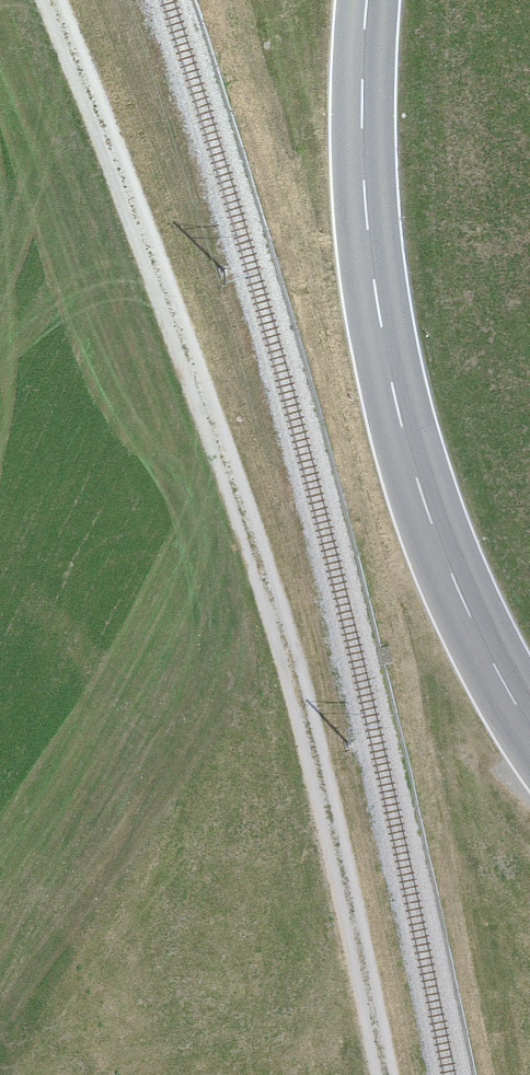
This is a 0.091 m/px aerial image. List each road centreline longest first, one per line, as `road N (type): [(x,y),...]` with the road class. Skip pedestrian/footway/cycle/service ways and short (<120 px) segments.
road 1 (track): [(49,0),(264,577),(323,789),(383,1074)]
road 2 (primary): [(367,0),(365,199),(395,400),(460,593),(529,723)]

